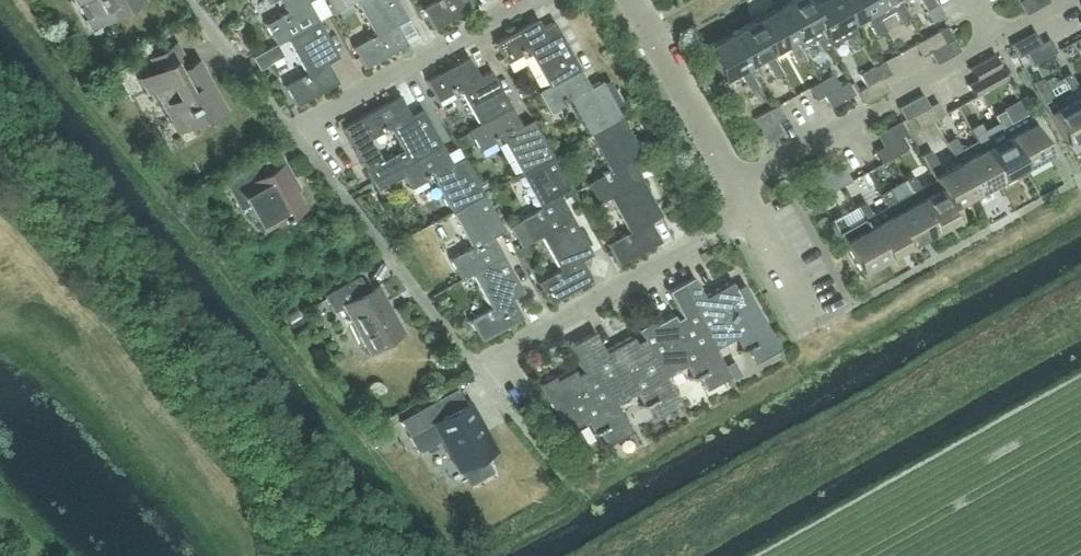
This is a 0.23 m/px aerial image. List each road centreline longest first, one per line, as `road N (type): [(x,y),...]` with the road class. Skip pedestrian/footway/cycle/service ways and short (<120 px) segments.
road 1 (residential): [(726,189),(1073,0)]
road 2 (residential): [(287,134),(479,372)]
road 3 (residential): [(479,372),(743,220)]
road 4 (residential): [(287,134),(530,0)]
road 5 (residential): [(726,189),(620,0)]
road 6 (residential): [(191,0),(287,134)]
road 7 (residential): [(807,330),(743,220)]

